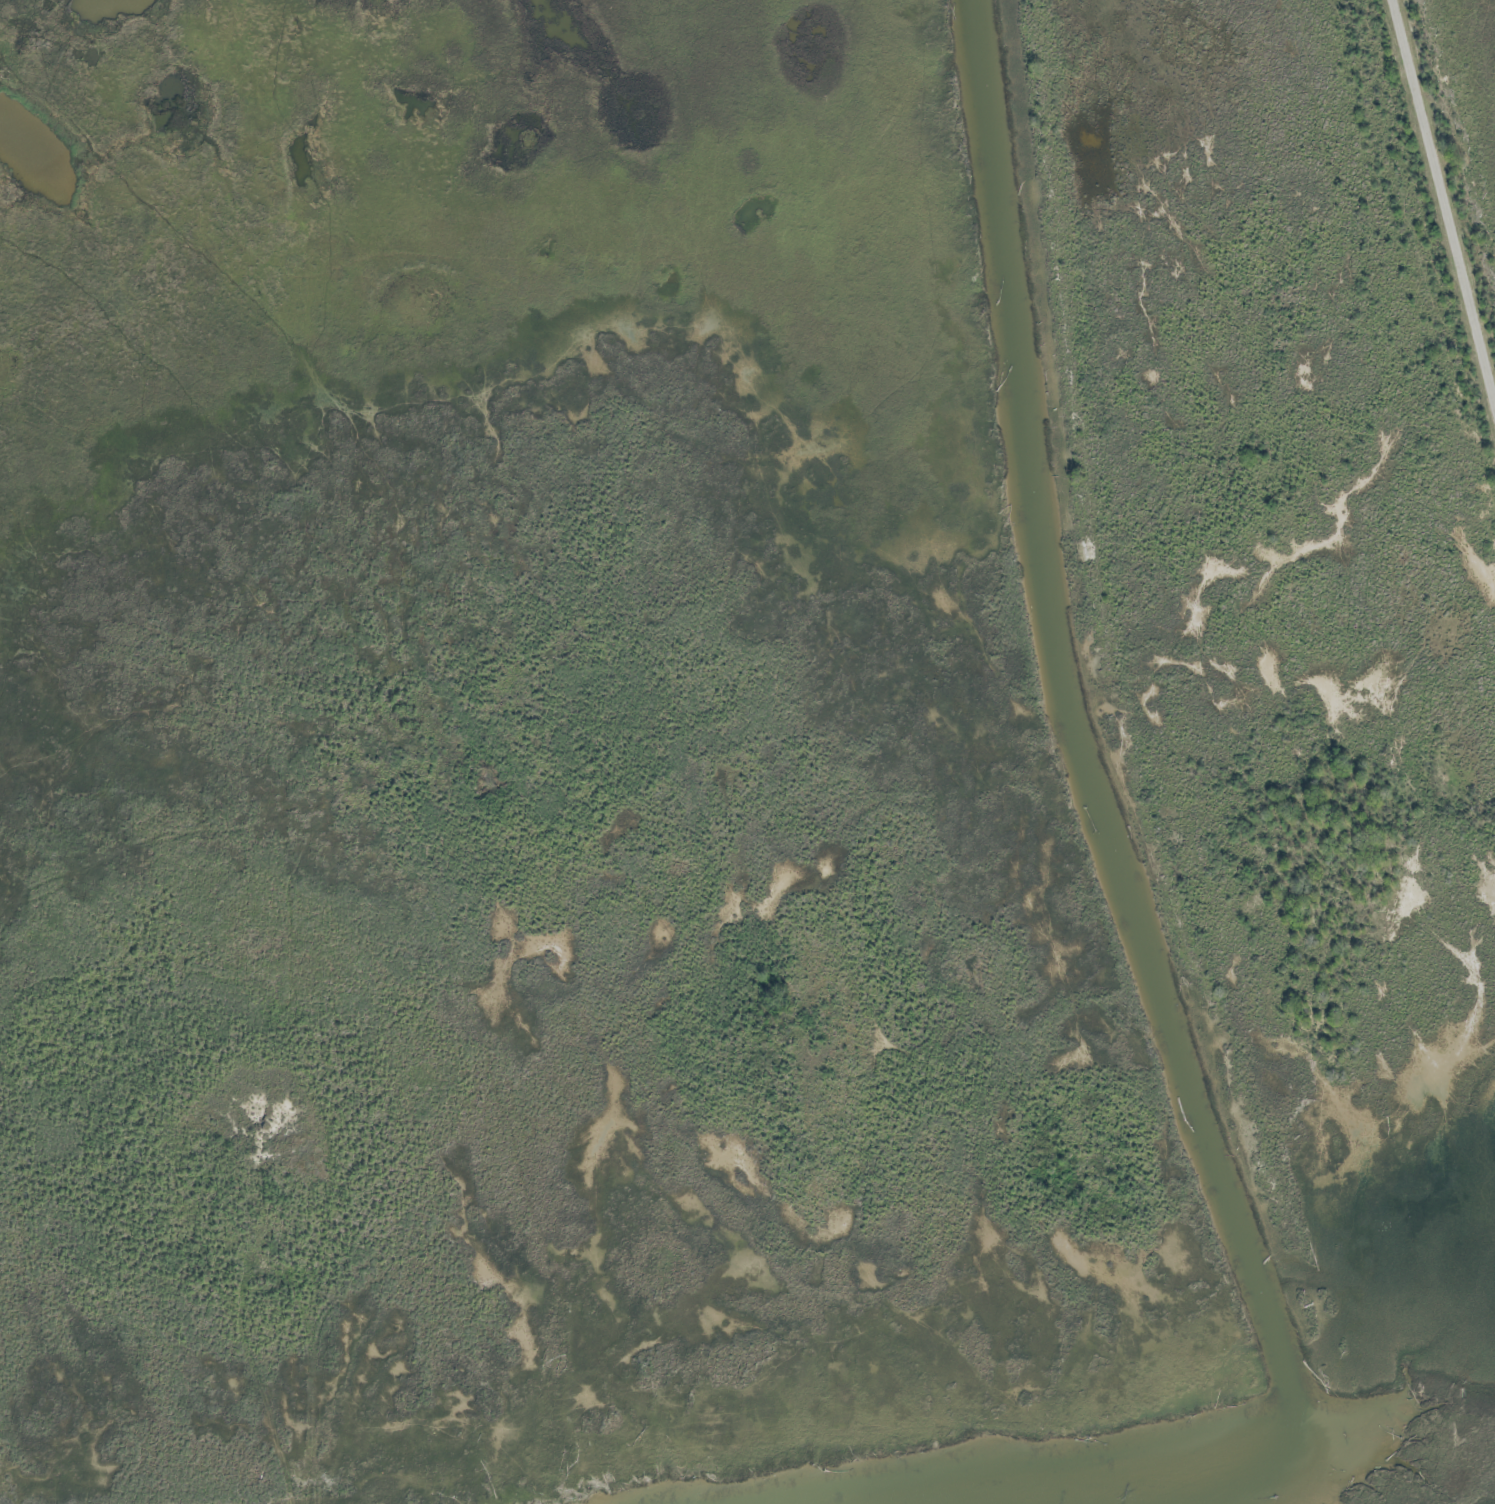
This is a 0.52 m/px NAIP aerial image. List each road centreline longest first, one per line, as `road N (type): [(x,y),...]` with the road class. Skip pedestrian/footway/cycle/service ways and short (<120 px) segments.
road 1 (residential): [(1494,394),(1395,0)]

